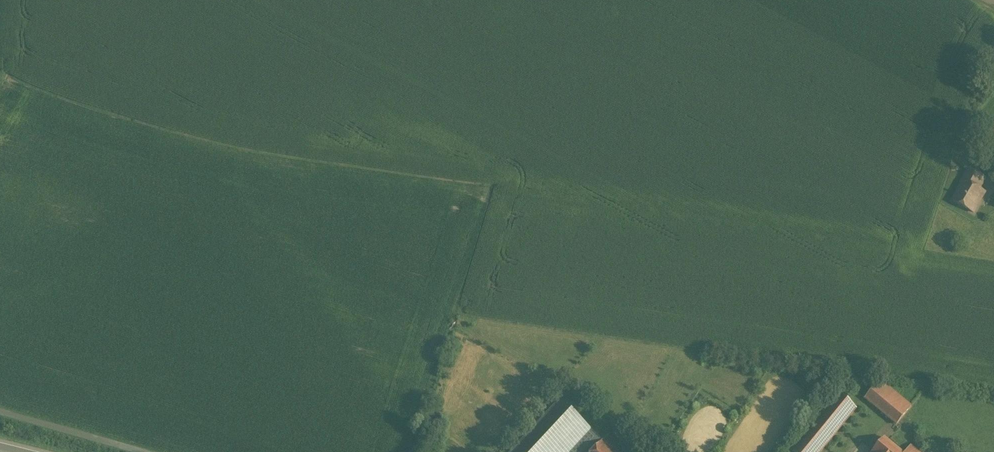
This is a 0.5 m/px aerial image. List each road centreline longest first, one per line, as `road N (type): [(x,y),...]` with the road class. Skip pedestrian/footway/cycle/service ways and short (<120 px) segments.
road 1 (unclassified): [(138,451),(0,413)]

